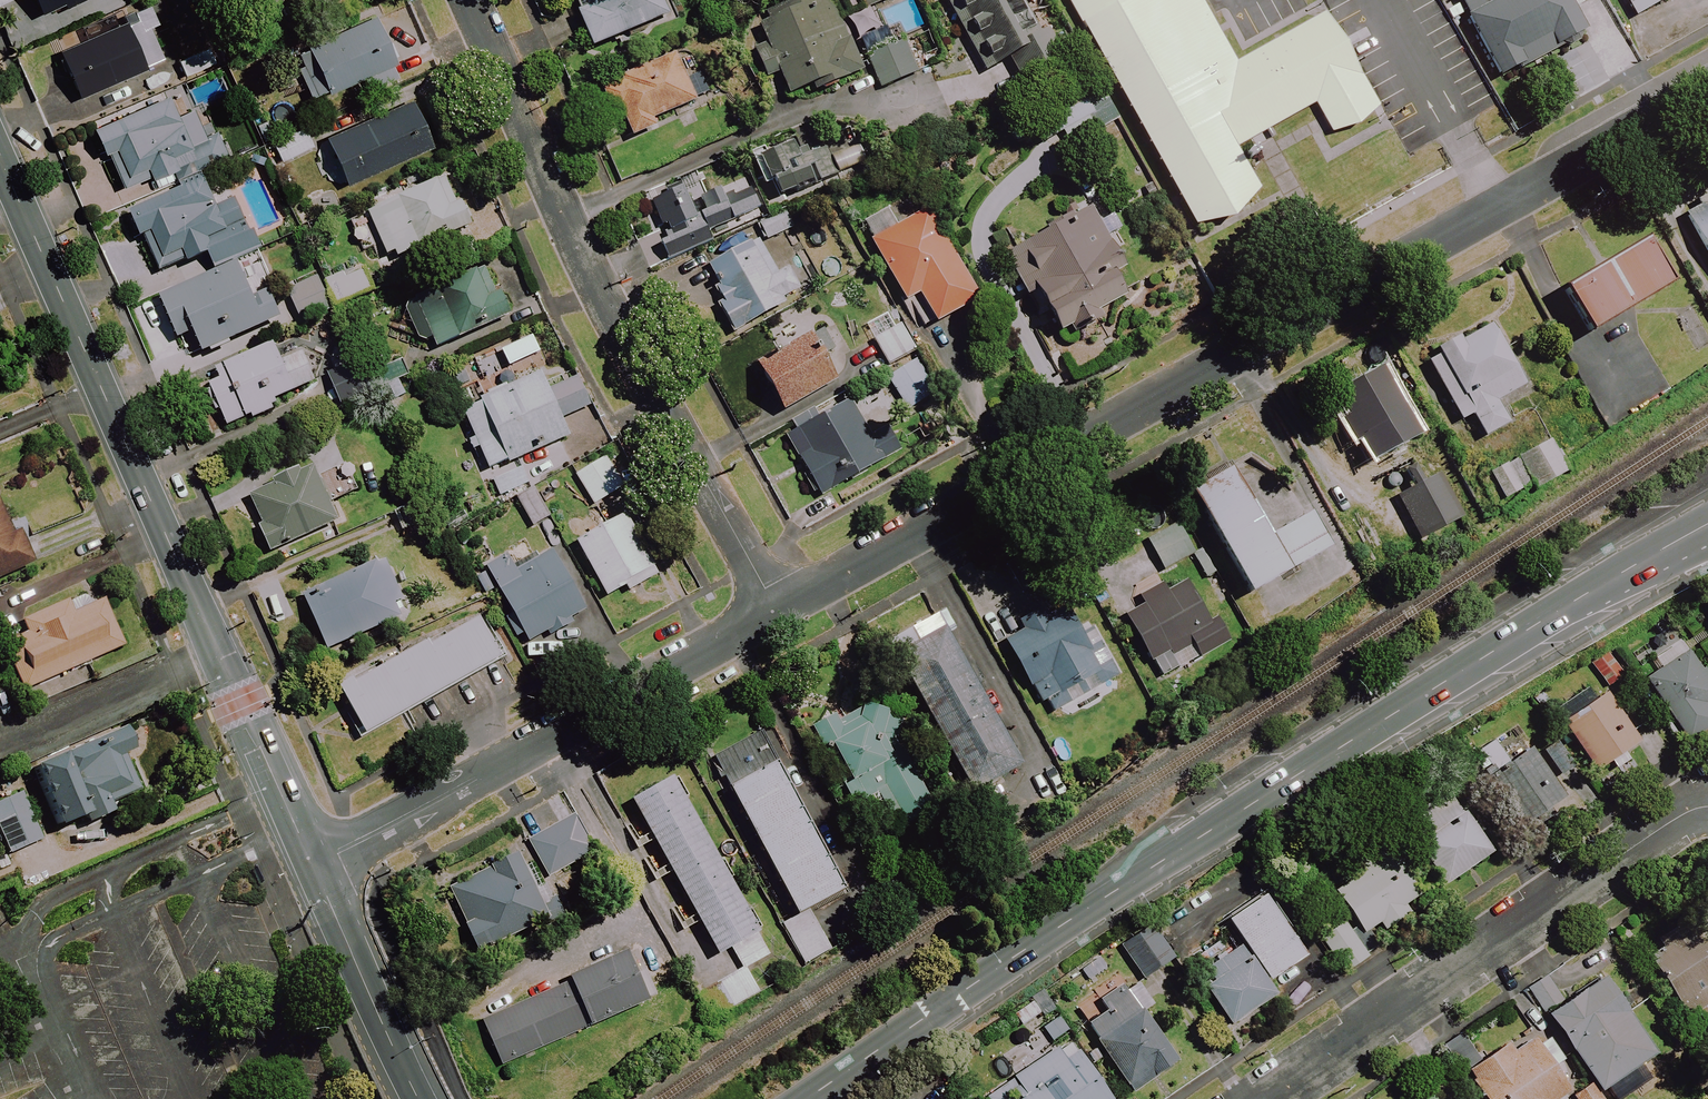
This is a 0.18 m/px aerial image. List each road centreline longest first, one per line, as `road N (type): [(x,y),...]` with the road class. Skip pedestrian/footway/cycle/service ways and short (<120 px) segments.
road 1 (residential): [(776,610),(1707,91)]
road 2 (secondary): [(1667,546),(1116,884),(803,1098)]
road 3 (tertiary): [(313,861),(0,158)]
road 4 (residential): [(776,610),(581,253),(471,0)]
road 5 (residential): [(1270,1098),(1681,813),(1707,806)]
road 6 (residential): [(313,861),(776,610)]
road 7 (tertiary): [(413,1098),(313,861)]

